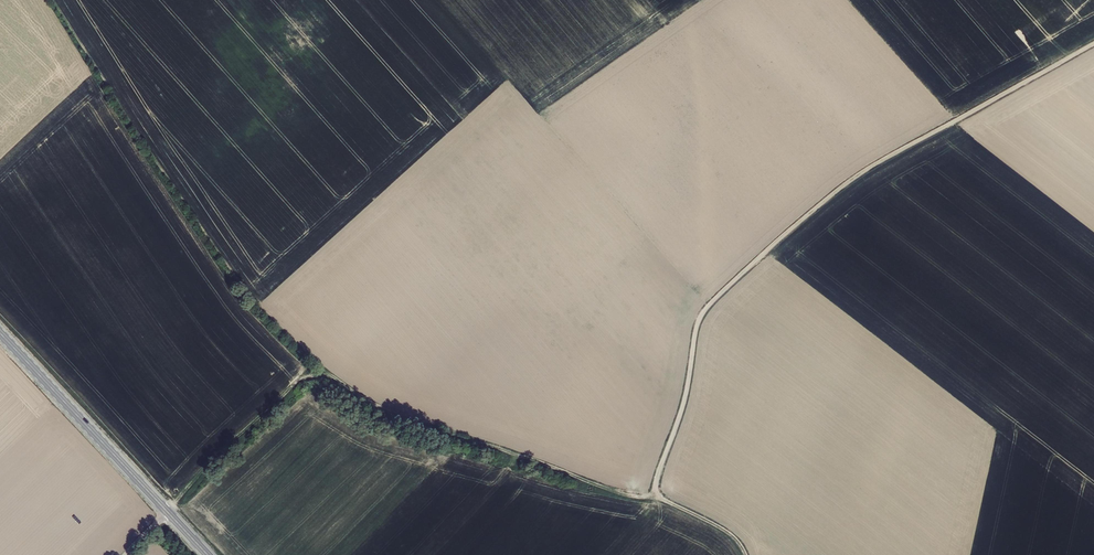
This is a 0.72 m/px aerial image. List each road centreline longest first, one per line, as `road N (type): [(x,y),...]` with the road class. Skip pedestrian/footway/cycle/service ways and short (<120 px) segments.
road 1 (track): [(167,511),(317,372),(434,430),(670,503),(721,528),(746,554)]
road 2 (track): [(1093,44),(838,190),(703,312),(652,496)]
road 3 (primary): [(208,554),(0,333)]

